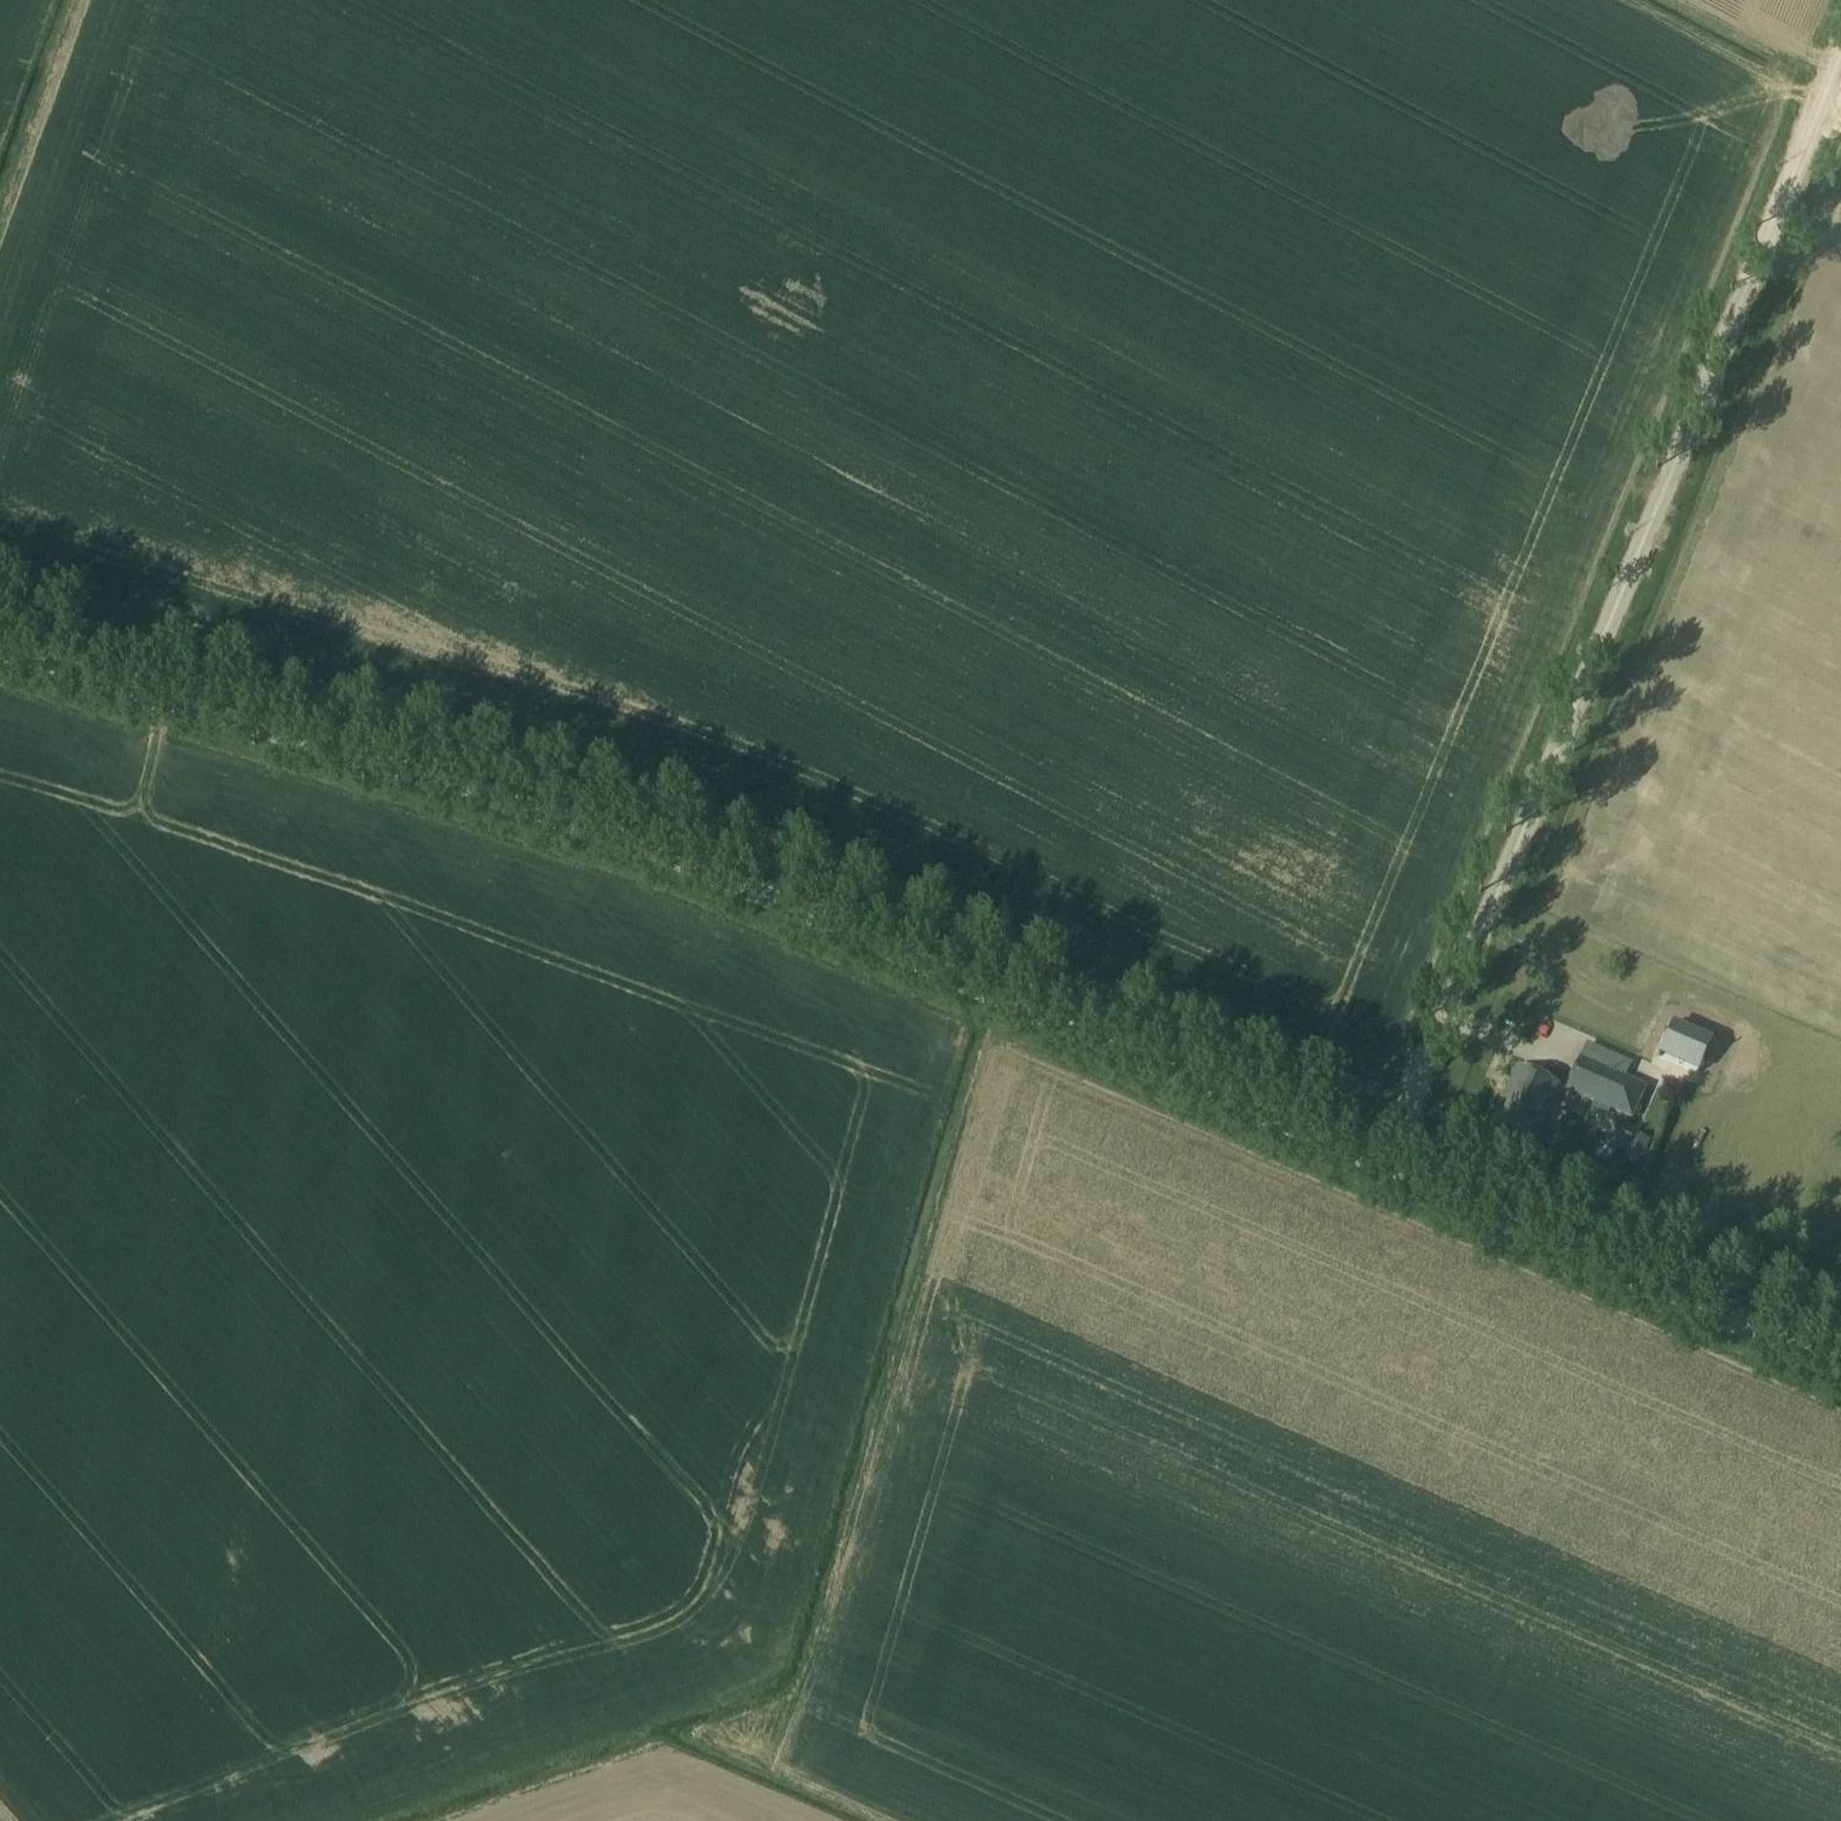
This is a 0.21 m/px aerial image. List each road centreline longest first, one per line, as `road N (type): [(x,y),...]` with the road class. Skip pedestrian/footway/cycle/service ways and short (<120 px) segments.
road 1 (unclassified): [(1387,1172),(695,870),(566,823),(0,656)]
road 2 (unclassified): [(1387,1172),(1840,70)]
road 3 (unclassified): [(1840,1370),(1387,1172)]

